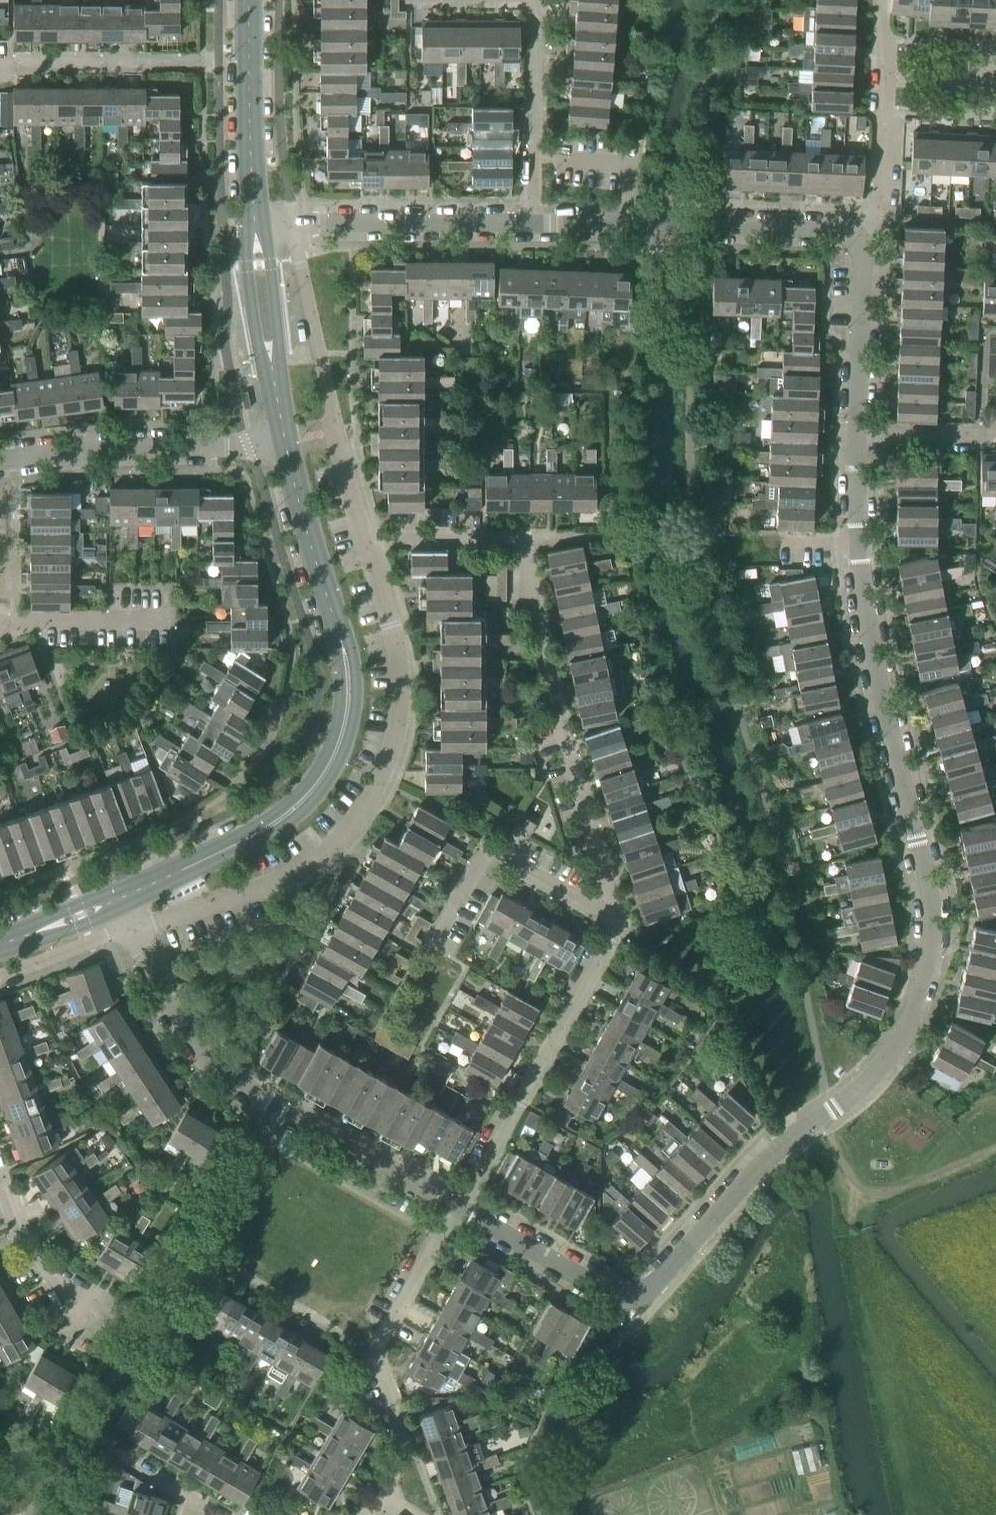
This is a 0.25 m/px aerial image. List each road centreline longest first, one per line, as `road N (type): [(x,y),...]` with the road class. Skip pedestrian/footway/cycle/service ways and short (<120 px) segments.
road 1 (residential): [(856,432),(870,635),(931,922),(926,969),(901,1038),(848,1099),(778,1147),(633,1297),(616,1297),(457,1207)]
road 2 (tertiary): [(283,440),(348,678),(339,742),(293,809),(120,899)]
road 3 (residential): [(131,928),(280,880),(339,837),(380,780),(396,732),(400,674),(363,537)]
road 4 (residential): [(606,900),(521,540),(363,537)]
road 5 (residential): [(457,1207),(229,1074),(167,1003),(131,928)]
road 6 (residential): [(457,1207),(607,941),(606,900)]
road 7 (residential): [(380,1510),(404,1452),(373,1361),(457,1207)]
road 8 (residential): [(531,223),(841,231),(860,241)]
road 9 (residential): [(363,537),(294,225)]
road 10 (residential): [(0,461),(283,440)]
road 11 (residential): [(860,241),(880,211),(883,0)]
road 12 (residential): [(606,900),(592,902),(493,849),(434,943)]
road 13 (residential): [(294,225),(531,223)]
road 14 (tertiary): [(251,0),(255,223)]
road 15 (residential): [(531,223),(531,0)]
road 16 (tertiary): [(255,223),(283,440)]
road 17 (residential): [(860,241),(856,432)]
road 18 (residential): [(0,622),(163,621)]
road 19 (residential): [(88,1314),(54,1282),(0,1179)]
road 20 (residential): [(0,976),(131,928)]
road 21 (residential): [(856,432),(995,431)]
road 22 (tertiary): [(120,899),(0,943)]

